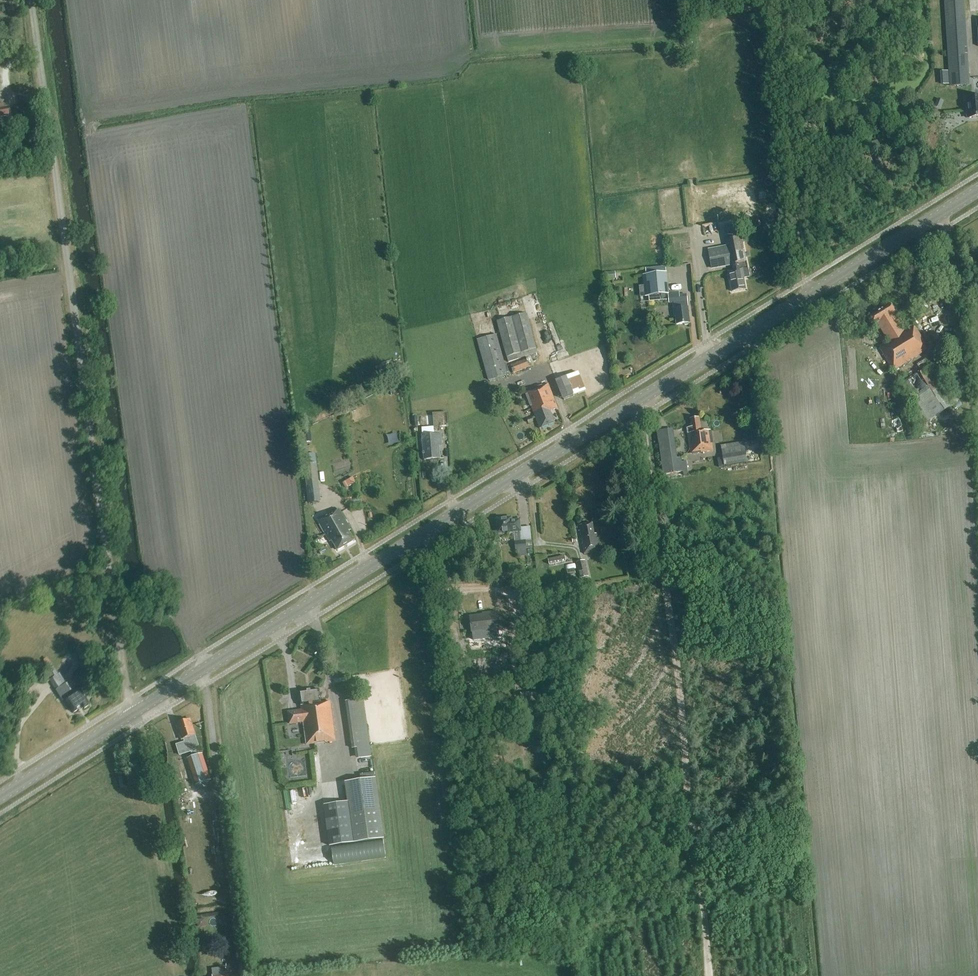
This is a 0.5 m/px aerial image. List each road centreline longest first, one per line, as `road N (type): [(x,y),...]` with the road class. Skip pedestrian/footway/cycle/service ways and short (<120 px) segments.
road 1 (unclassified): [(132,714),(32,0)]
road 2 (primary): [(205,669),(807,297)]
road 3 (track): [(208,686),(245,975)]
road 4 (track): [(802,283),(776,0)]
road 5 (primary): [(807,297),(977,192)]
road 6 (primary): [(0,798),(132,714)]

